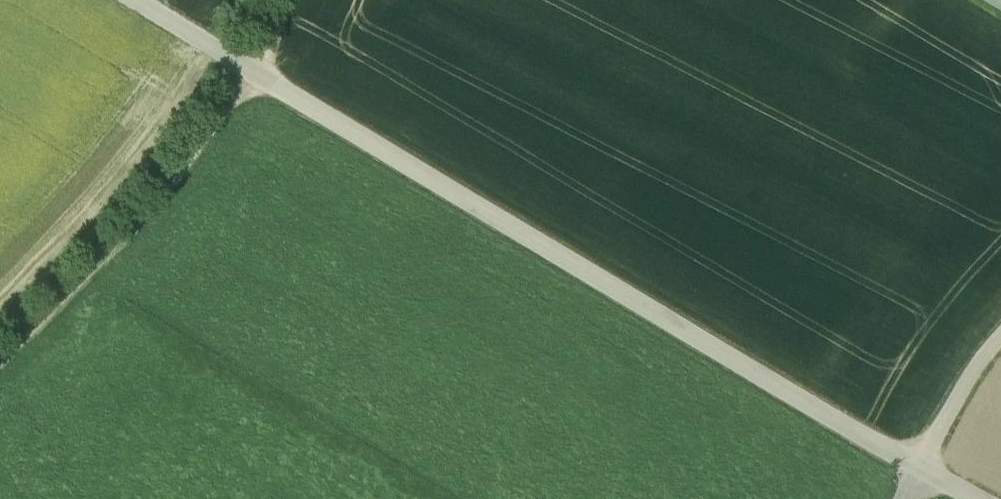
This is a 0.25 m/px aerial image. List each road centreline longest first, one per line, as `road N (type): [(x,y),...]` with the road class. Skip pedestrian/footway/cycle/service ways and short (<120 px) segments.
road 1 (unclassified): [(975,498),(133,0)]
road 2 (track): [(295,0),(258,74),(160,208),(0,371)]
road 3 (track): [(903,498),(1000,340)]

